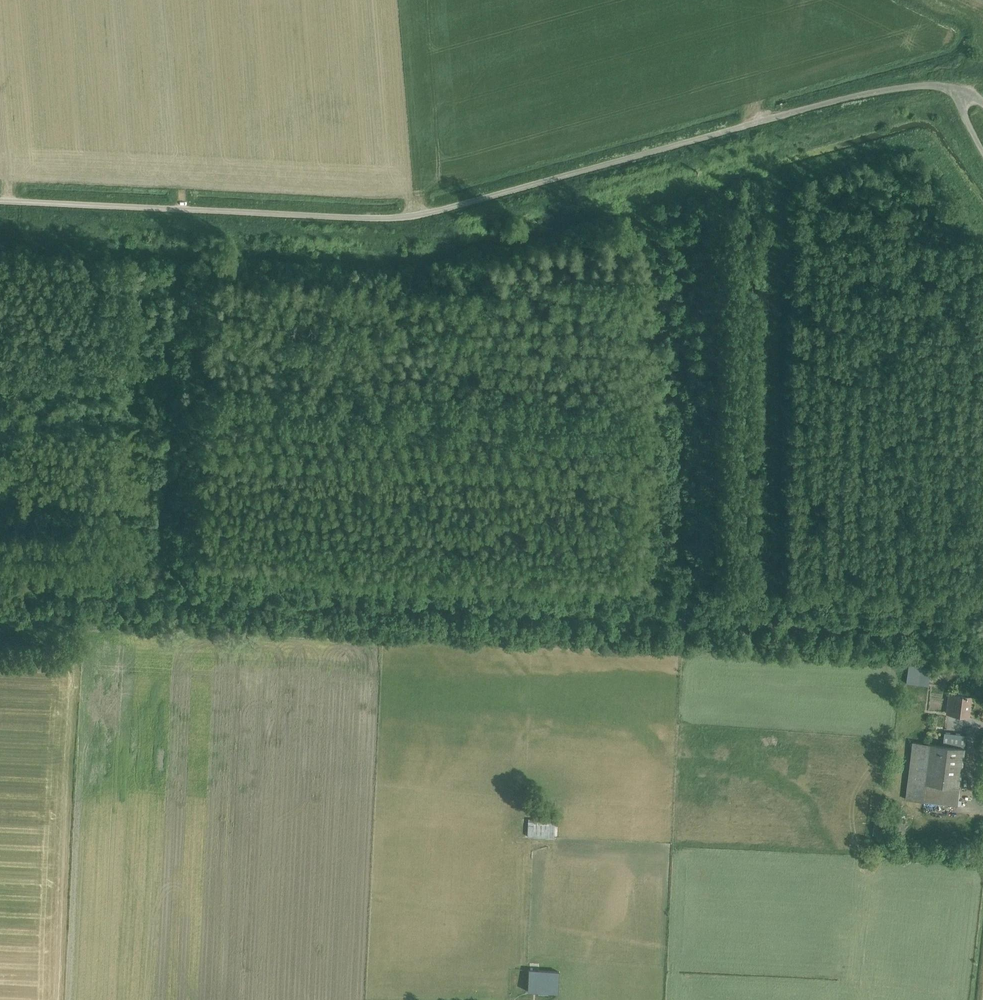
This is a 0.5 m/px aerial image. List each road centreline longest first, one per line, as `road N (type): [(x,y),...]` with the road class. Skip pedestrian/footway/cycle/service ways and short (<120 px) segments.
road 1 (track): [(982,220),(926,148),(903,142),(776,175),(756,163),(648,193),(641,564),(627,576),(428,566),(427,606)]
road 2 (unclassified): [(962,93),(868,94),(421,217),(0,202)]
road 3 (track): [(982,627),(427,606)]
road 4 (track): [(724,173),(715,571),(722,580),(860,586)]
road 5 (track): [(428,566),(210,556),(201,547),(216,252)]
road 6 (track): [(686,183),(676,615)]
road 7 (track): [(137,247),(122,541),(112,553),(0,548)]
road 8 (track): [(156,593),(175,251)]
road 9 (track): [(427,606),(156,593)]
road 10 (track): [(0,586),(156,593)]
road 11 (track): [(982,592),(860,586)]

